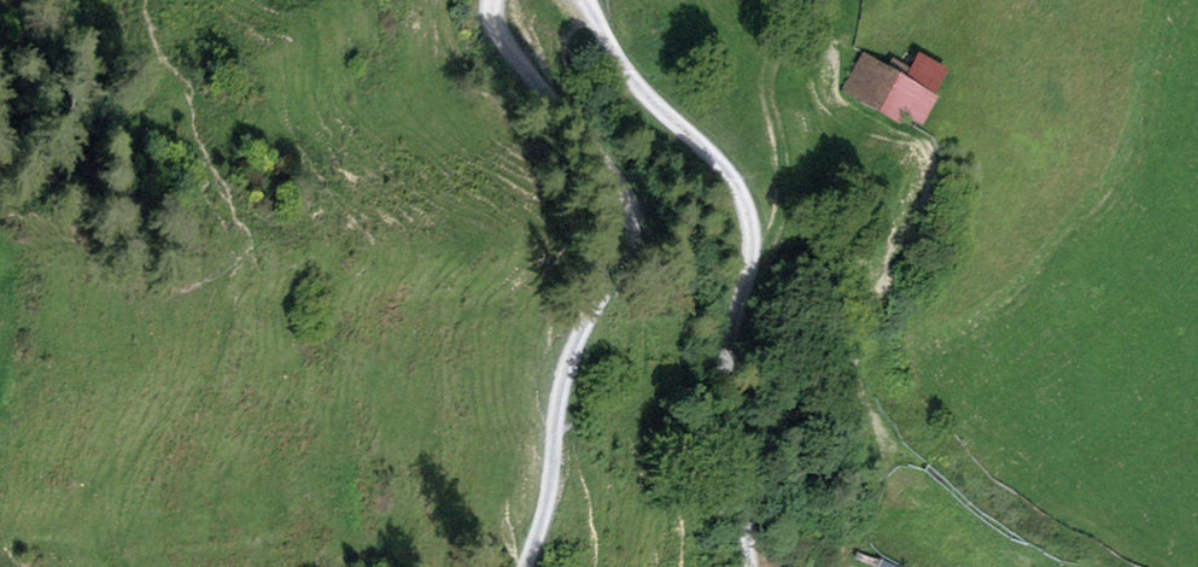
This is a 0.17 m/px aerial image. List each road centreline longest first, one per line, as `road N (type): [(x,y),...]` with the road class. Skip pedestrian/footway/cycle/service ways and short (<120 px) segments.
road 1 (track): [(524,566),(556,490),(563,375),(587,310),(623,267),(636,232),(618,182),(510,40),(499,0)]
road 2 (track): [(586,0),(636,84),(726,173),(746,204),(753,236),(736,330),(746,471),(766,566)]
road 3 (track): [(954,566),(963,550),(1057,534),(1197,536)]

